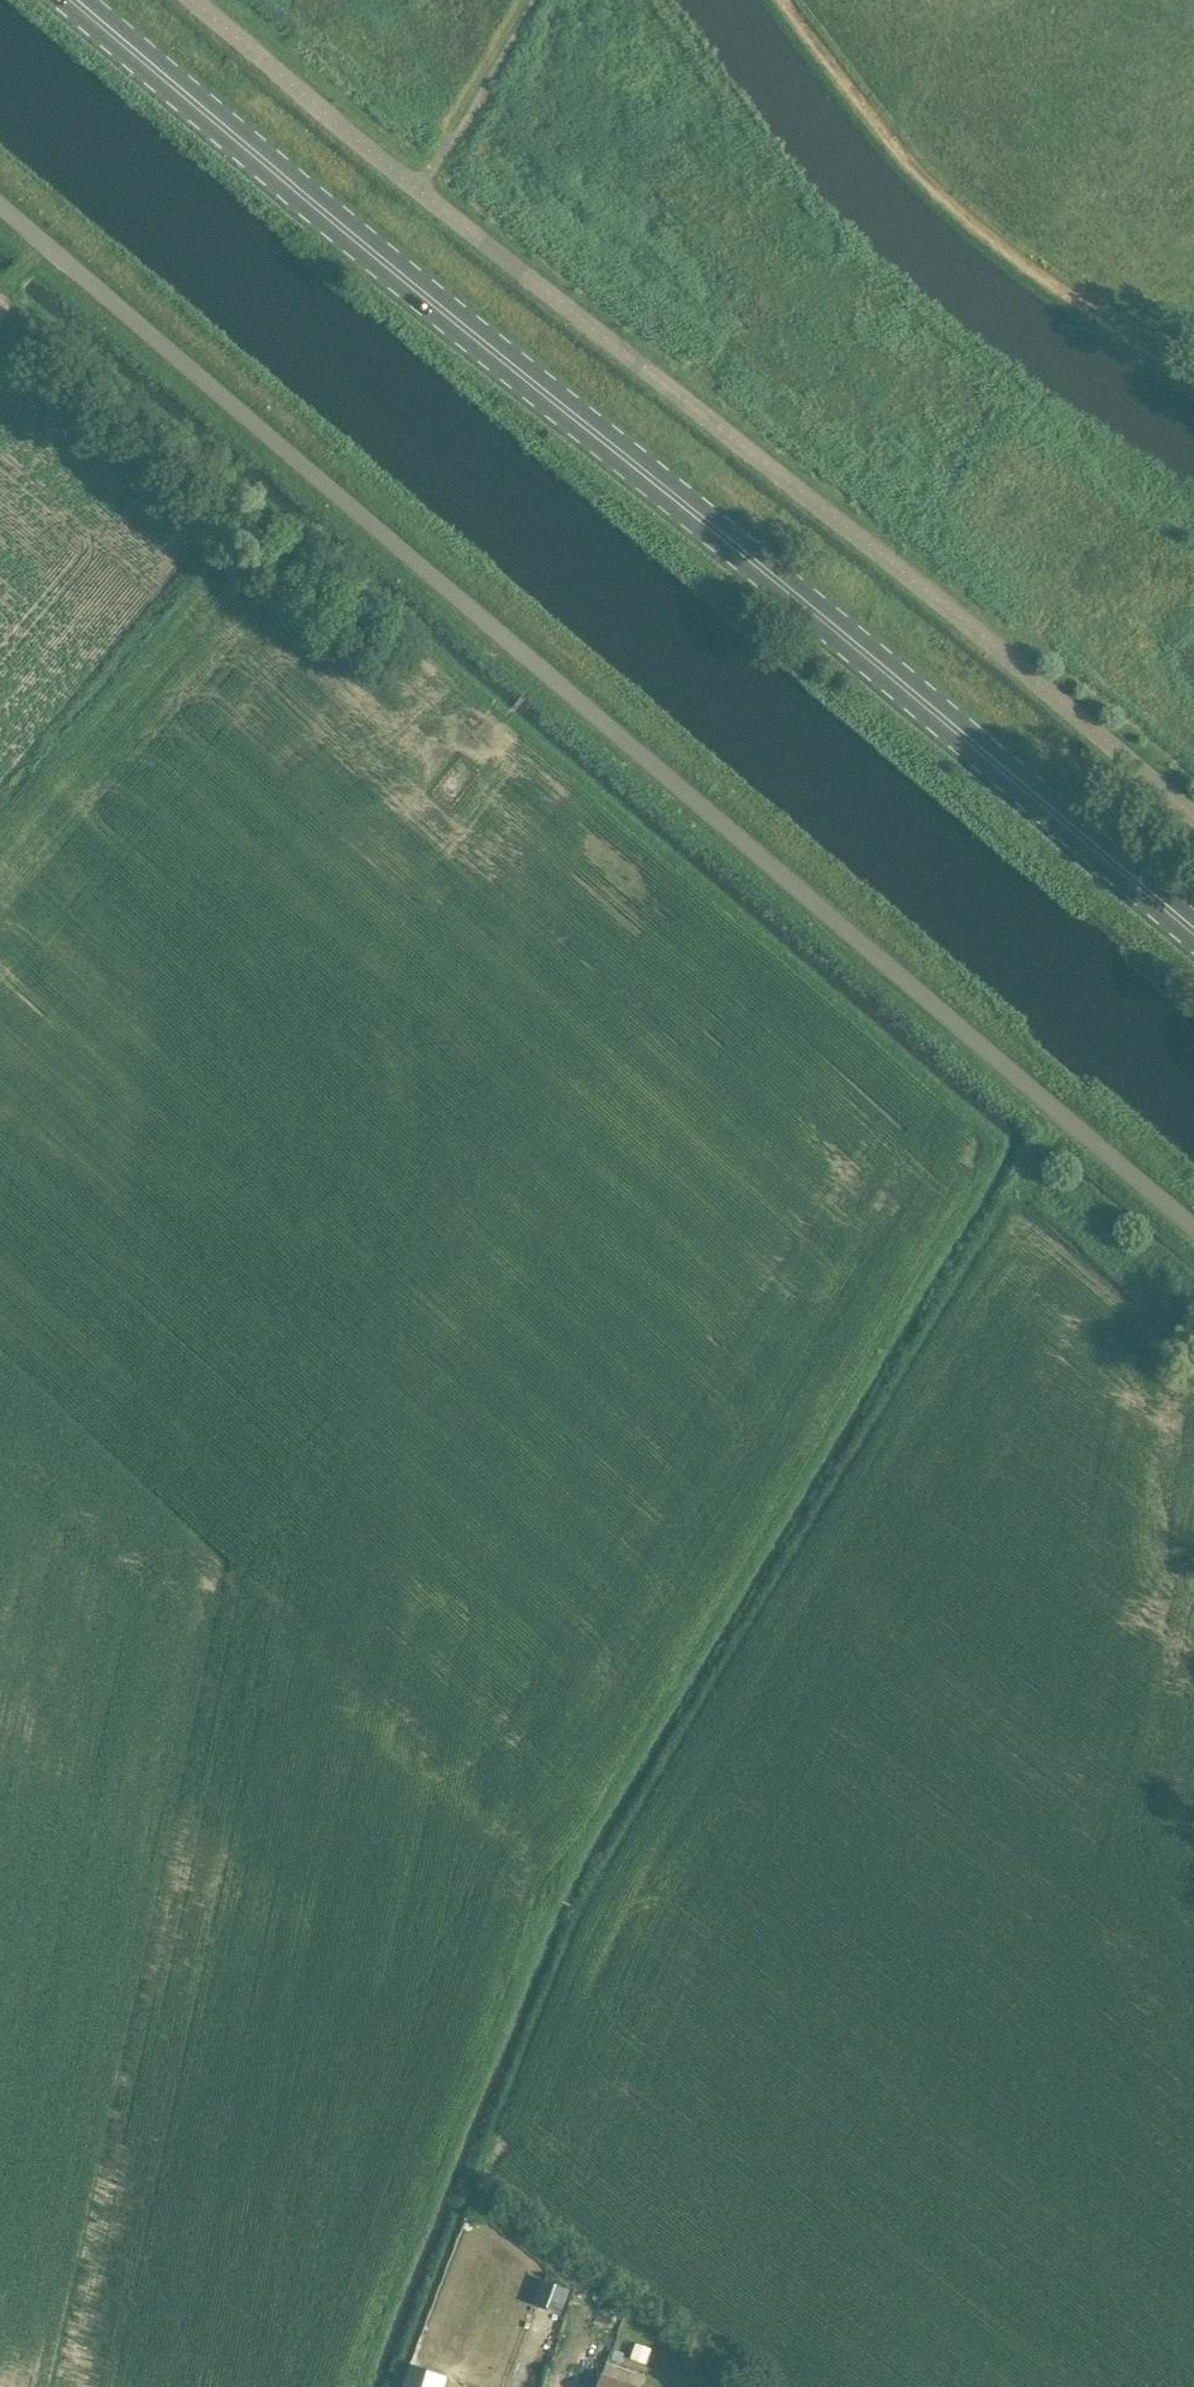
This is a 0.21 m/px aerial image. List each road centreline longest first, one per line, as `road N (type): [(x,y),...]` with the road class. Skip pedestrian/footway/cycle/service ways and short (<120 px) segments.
road 1 (unclassified): [(1193,1235),(0,216)]
road 2 (primary): [(1193,931),(73,0)]
road 3 (unclassified): [(1193,821),(966,625),(201,0)]

